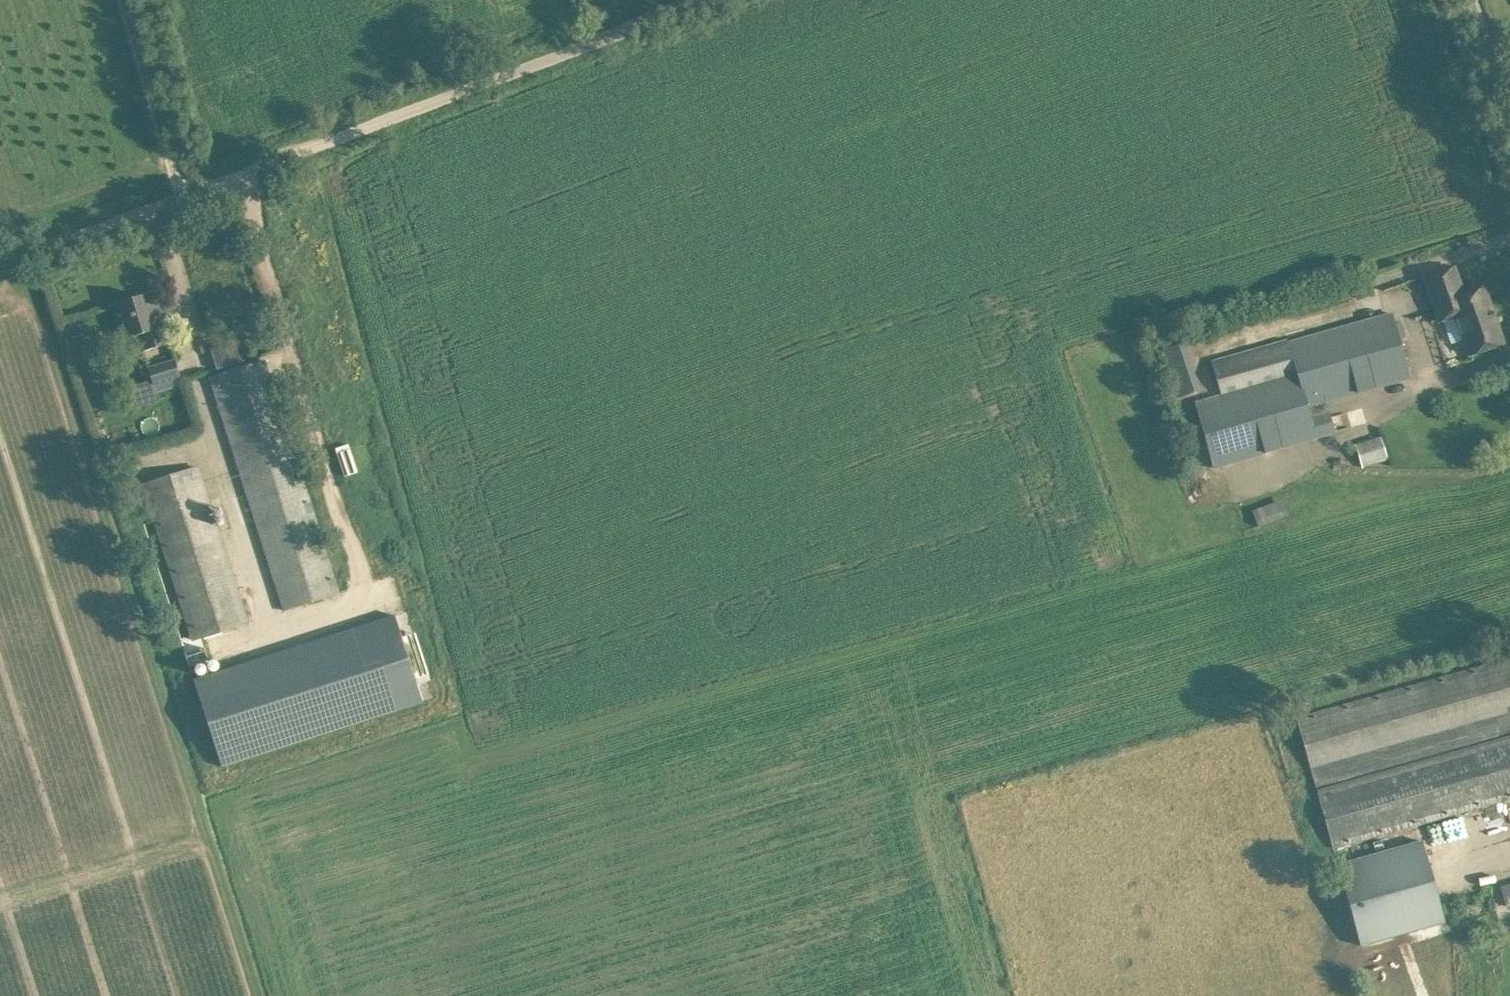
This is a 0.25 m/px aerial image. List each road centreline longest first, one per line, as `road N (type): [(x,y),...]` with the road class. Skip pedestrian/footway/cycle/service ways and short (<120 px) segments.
road 1 (unclassified): [(108,227),(700,0)]
road 2 (track): [(123,0),(183,198)]

